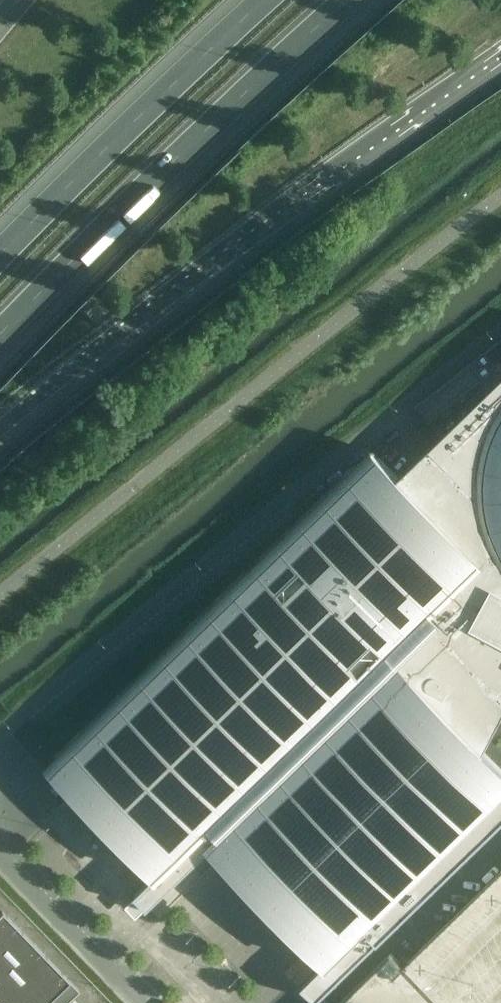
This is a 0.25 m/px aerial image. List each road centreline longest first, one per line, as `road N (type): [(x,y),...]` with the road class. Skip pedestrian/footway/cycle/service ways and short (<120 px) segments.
road 1 (trunk): [(0,432),(149,314),(500,64)]
road 2 (trunk): [(0,334),(347,0)]
road 3 (trunk): [(263,0),(0,255)]

